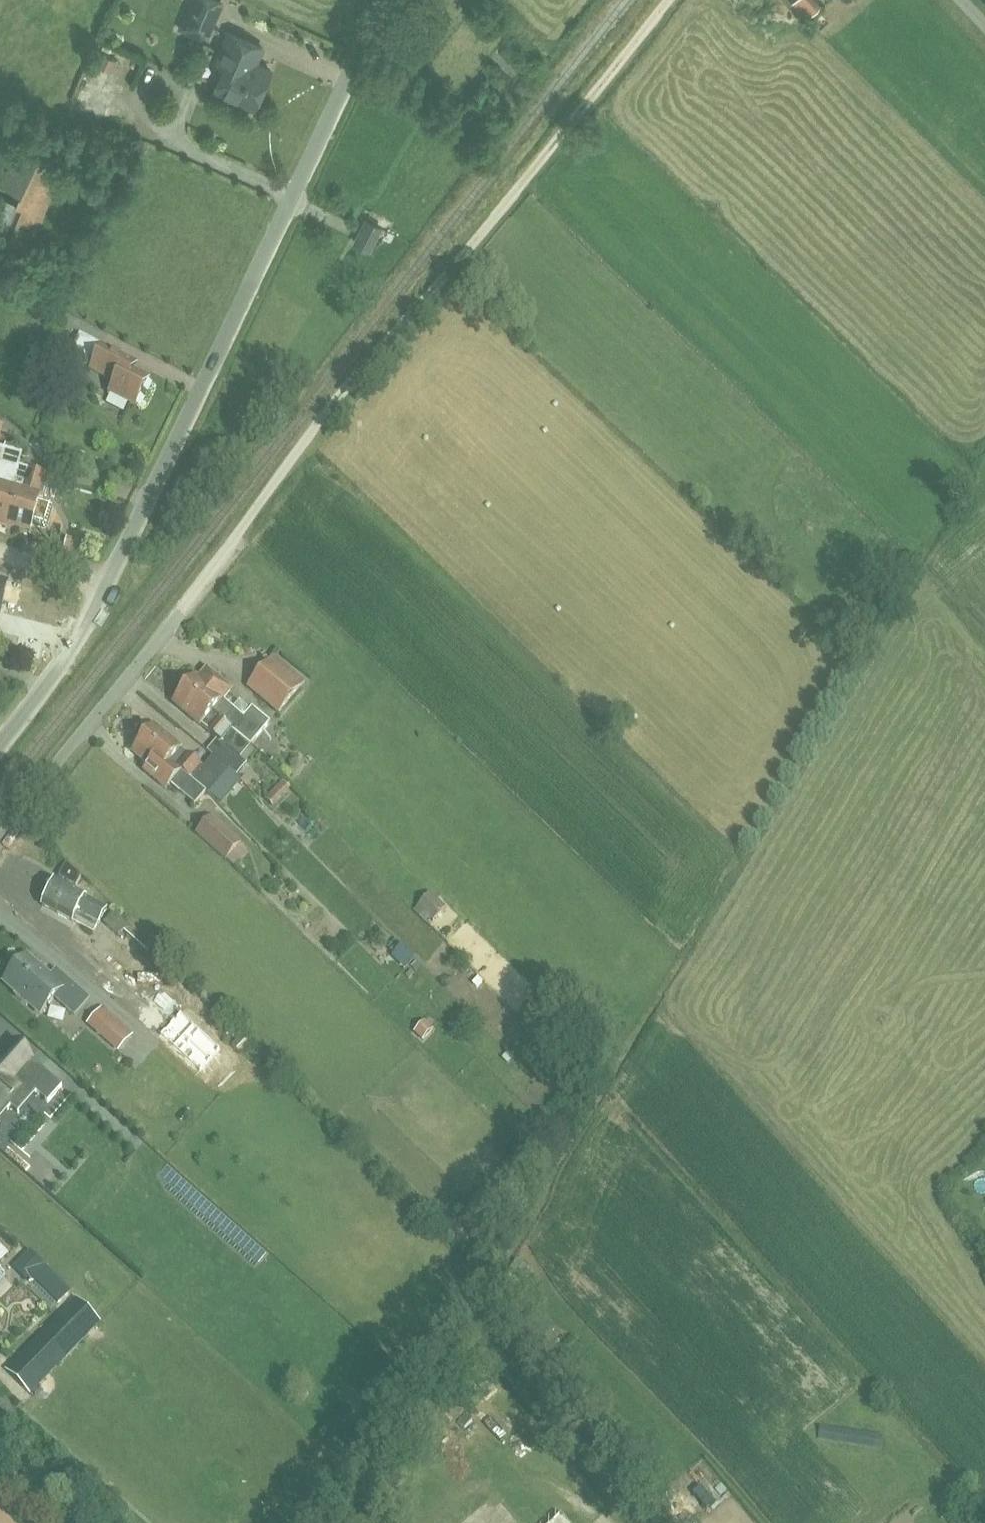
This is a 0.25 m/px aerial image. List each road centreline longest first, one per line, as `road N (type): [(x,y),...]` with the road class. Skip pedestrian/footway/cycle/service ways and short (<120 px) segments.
road 1 (unclassified): [(0,743),(109,582),(388,0)]
road 2 (track): [(167,626),(674,0)]
road 3 (unclassified): [(0,840),(167,626)]

